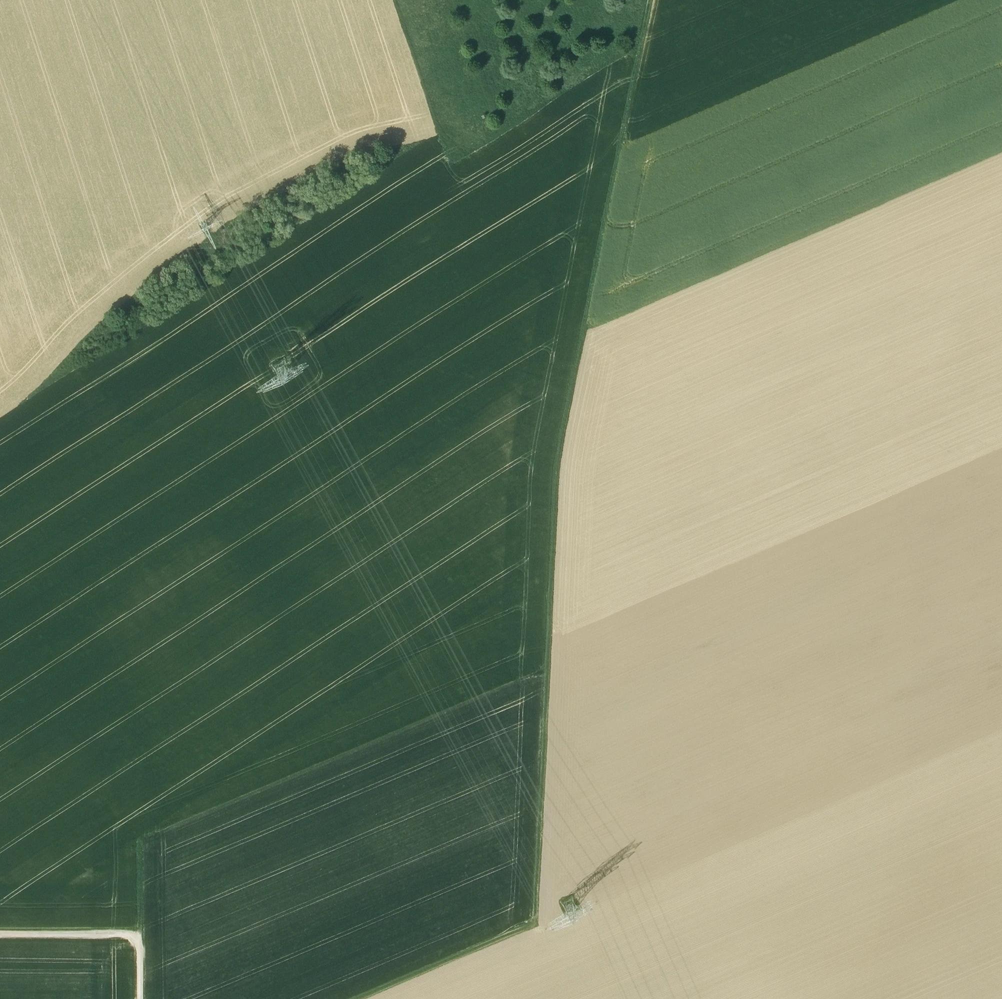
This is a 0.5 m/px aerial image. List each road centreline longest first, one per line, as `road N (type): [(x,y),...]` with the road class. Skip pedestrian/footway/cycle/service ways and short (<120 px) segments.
road 1 (track): [(649,0),(560,455),(532,924),(356,998)]
road 2 (track): [(0,934),(140,935),(140,998)]

